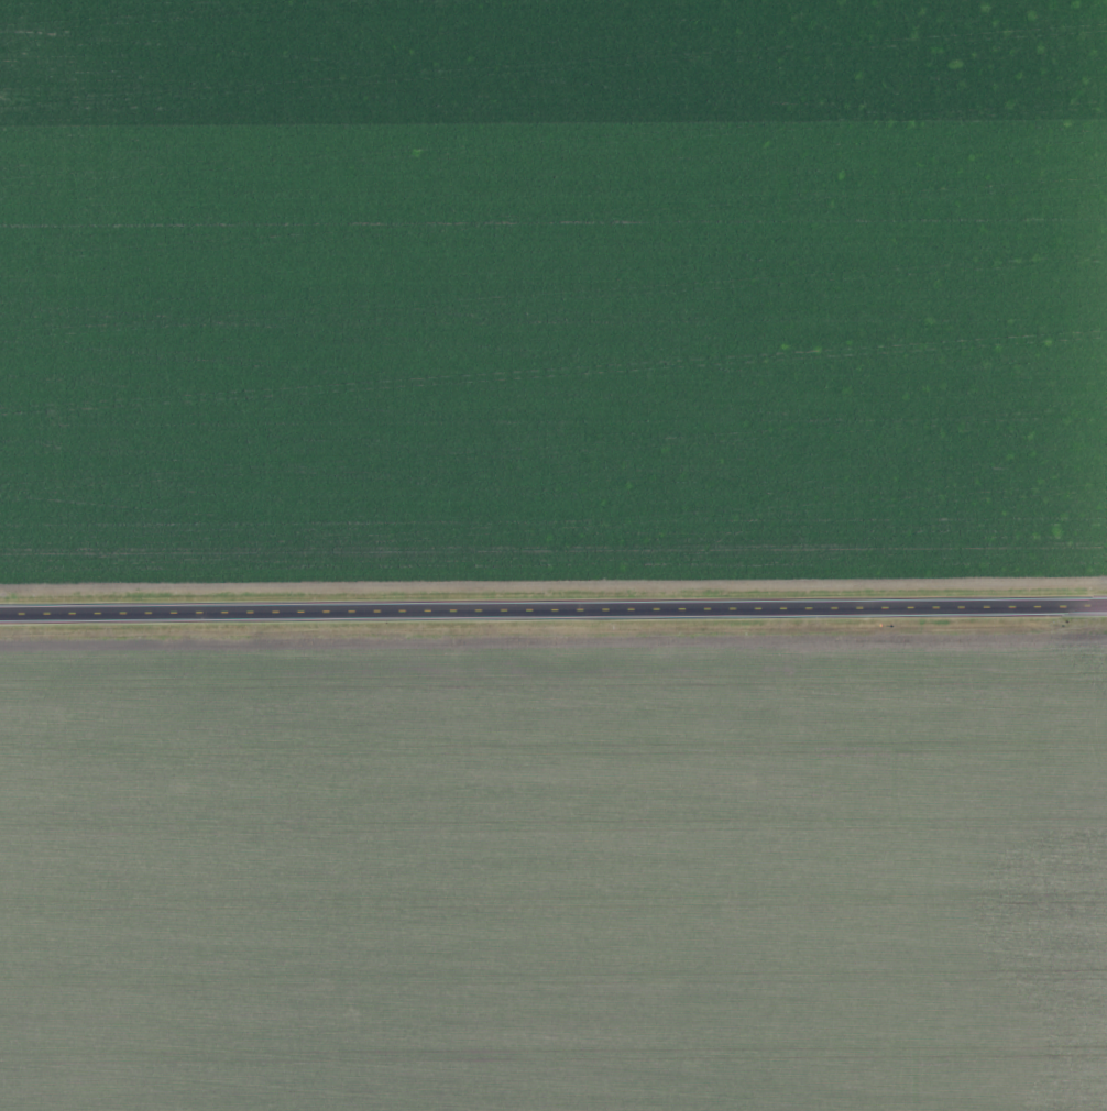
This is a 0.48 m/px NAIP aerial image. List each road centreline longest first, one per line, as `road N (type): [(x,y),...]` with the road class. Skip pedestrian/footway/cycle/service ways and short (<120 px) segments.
road 1 (secondary): [(0,611),(1106,603)]

